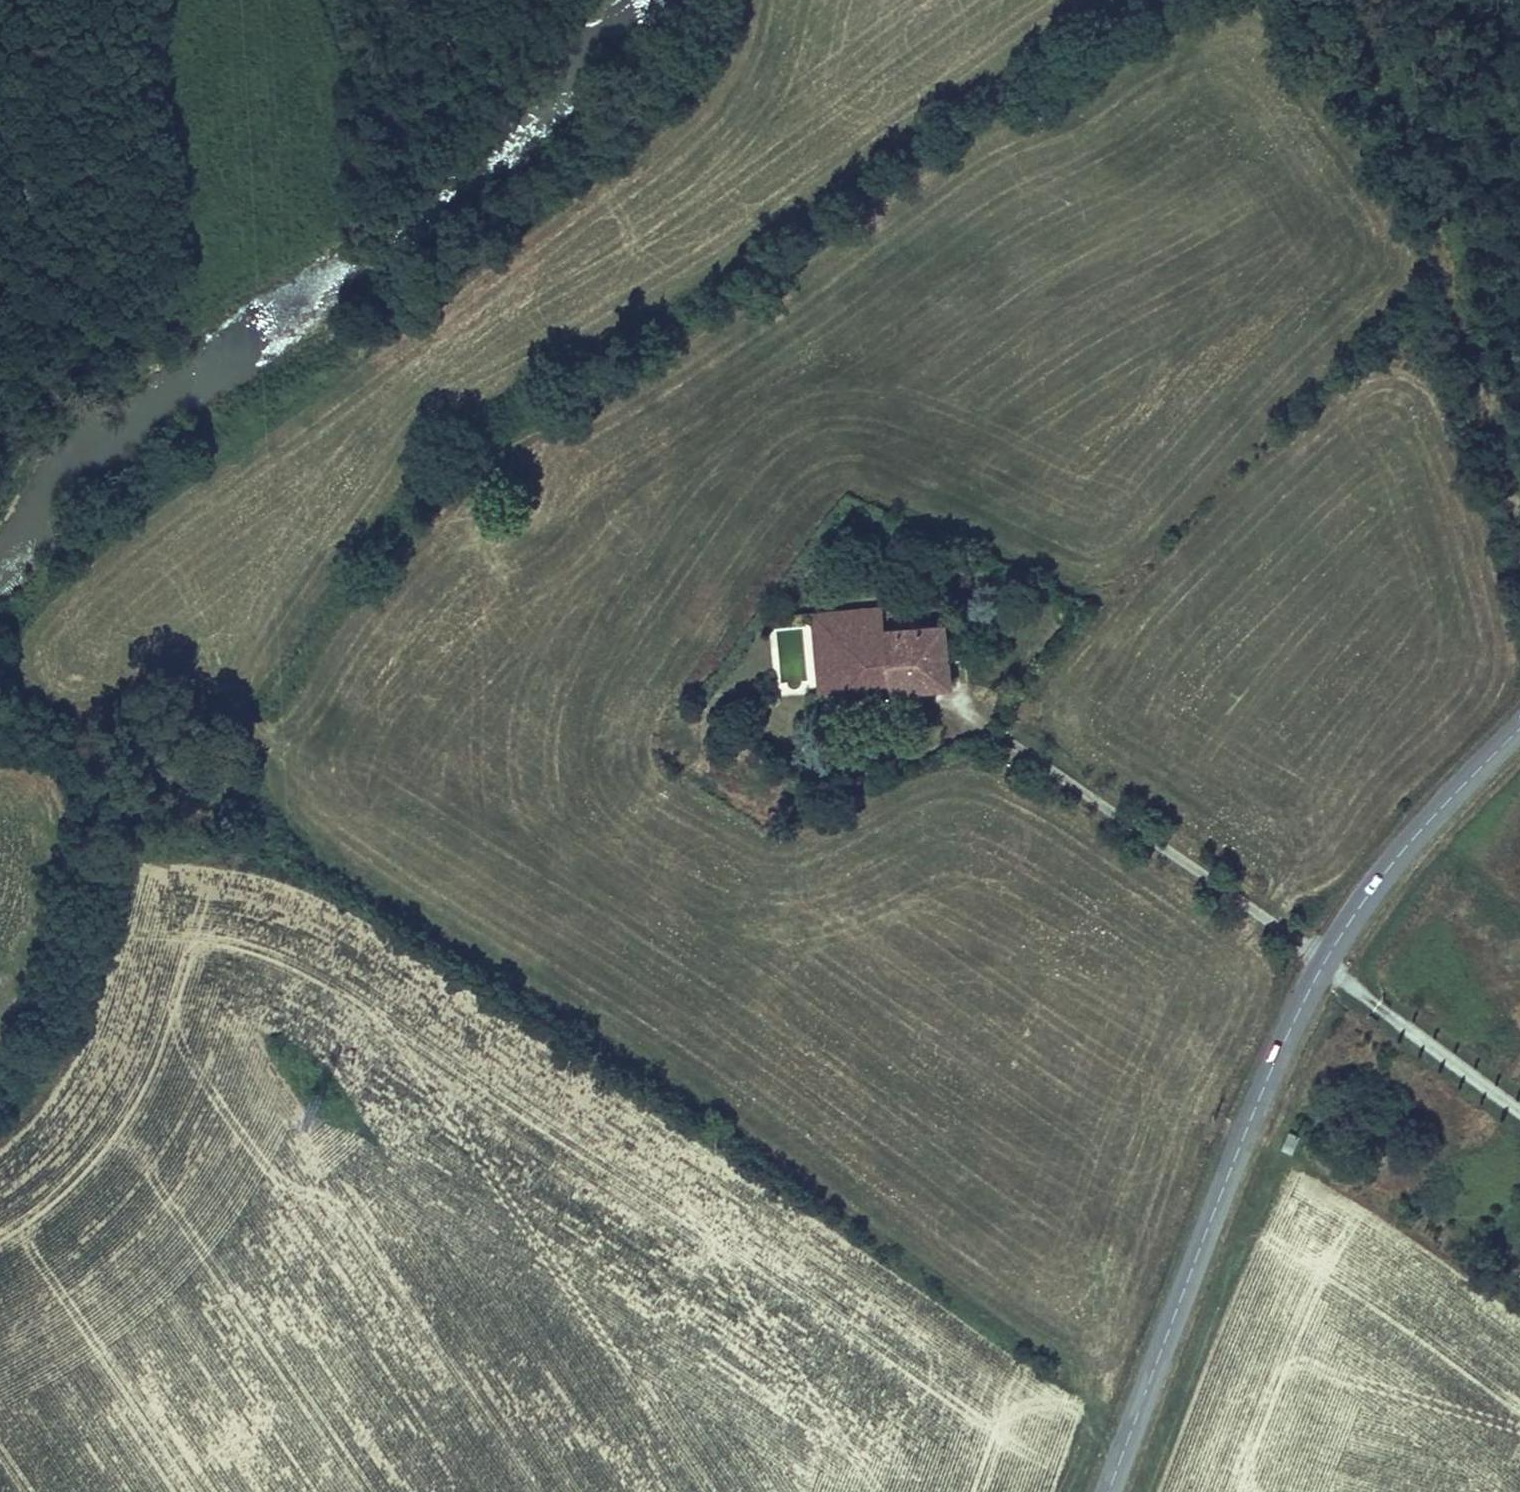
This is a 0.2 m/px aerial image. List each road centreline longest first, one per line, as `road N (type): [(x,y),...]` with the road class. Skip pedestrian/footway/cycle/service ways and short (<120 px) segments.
road 1 (tertiary): [(1108,1491),(1233,1167),(1325,961),(1348,924),(1519,724)]
road 2 (track): [(1519,525),(1443,218),(1393,96),(1339,0)]

